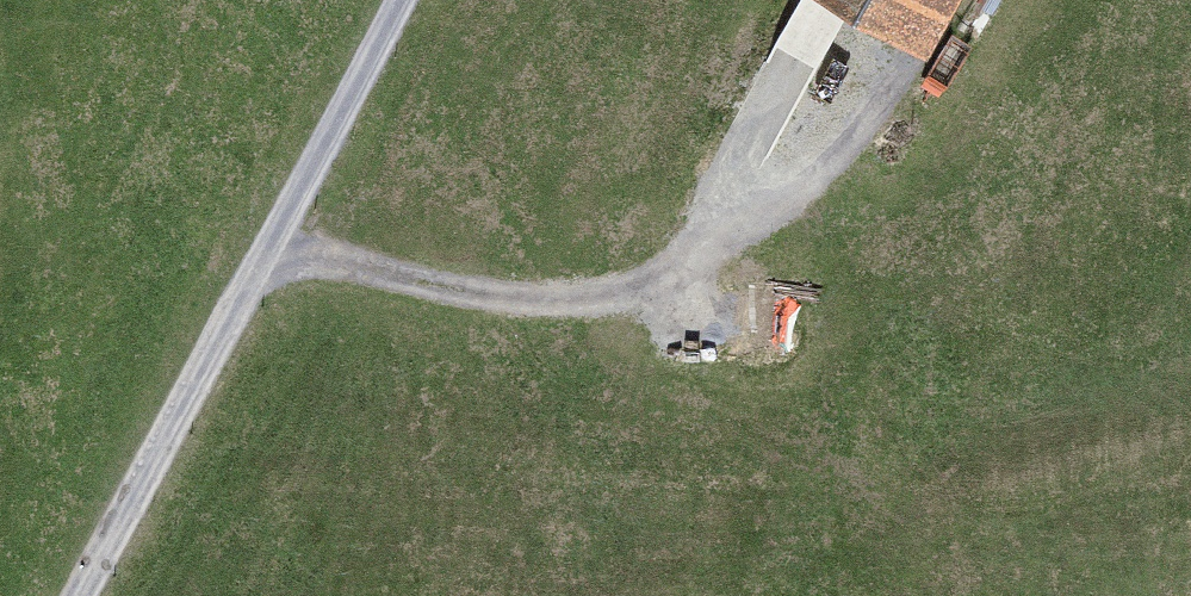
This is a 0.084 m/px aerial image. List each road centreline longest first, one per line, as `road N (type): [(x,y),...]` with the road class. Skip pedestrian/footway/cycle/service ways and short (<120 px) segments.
road 1 (track): [(90,595),(277,254),(402,0)]
road 2 (track): [(277,254),(477,297),(611,303),(719,239),(796,55)]
road 3 (track): [(719,239),(790,215),(910,79)]

